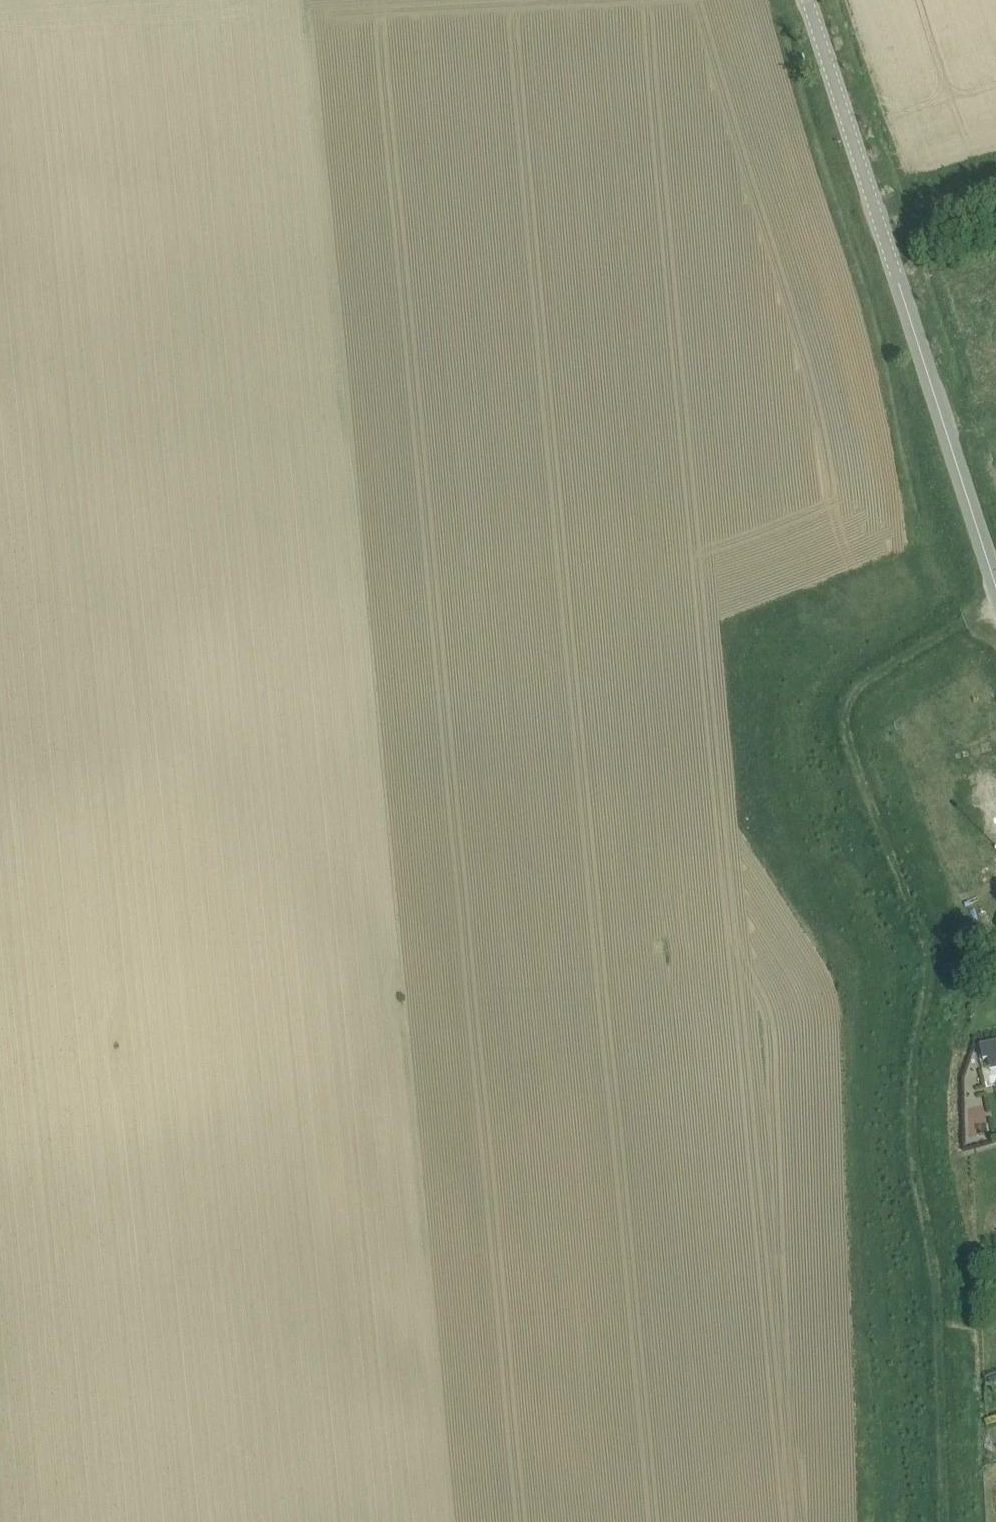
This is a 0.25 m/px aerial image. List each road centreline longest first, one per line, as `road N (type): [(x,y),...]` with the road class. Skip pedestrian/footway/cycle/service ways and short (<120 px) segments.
road 1 (track): [(945,1521),(936,1278),(913,1129),(928,963),(850,731),(848,706),(859,684),(995,603)]
road 2 (unclassified): [(995,597),(813,0)]

